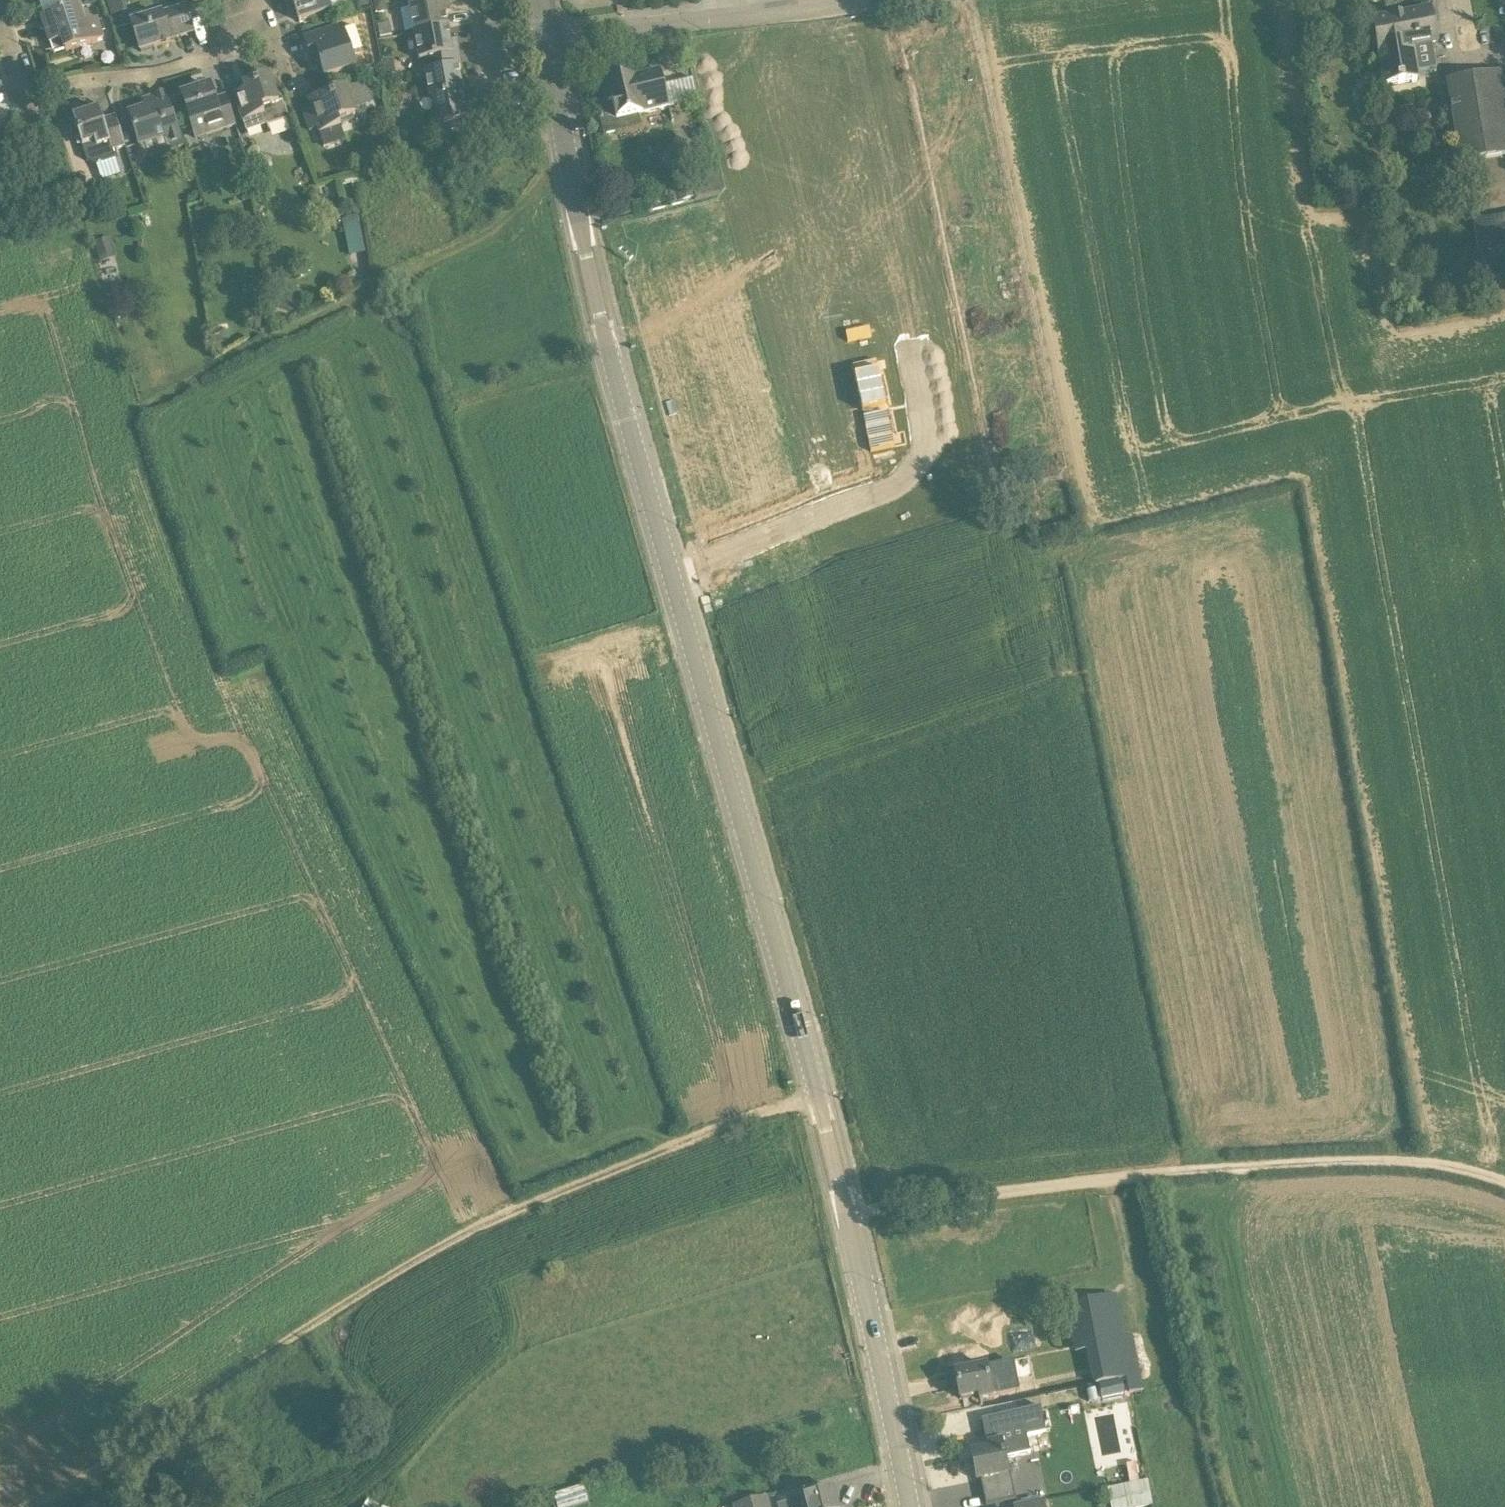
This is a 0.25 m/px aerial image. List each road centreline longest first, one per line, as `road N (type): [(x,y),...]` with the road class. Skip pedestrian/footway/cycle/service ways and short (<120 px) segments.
road 1 (tertiary): [(908,1506),(817,1097),(592,287),(545,45)]
road 2 (track): [(37,1506),(448,1242),(817,1097)]
road 3 (track): [(1504,1189),(1396,1167),(1322,1168),(1158,1175),(846,1212)]
road 4 (track): [(144,409),(475,243),(568,166)]
road 5 (residential): [(261,0),(272,41),(147,80),(97,80),(27,97),(0,21)]
road 6 (unclassified): [(545,45),(863,0)]

